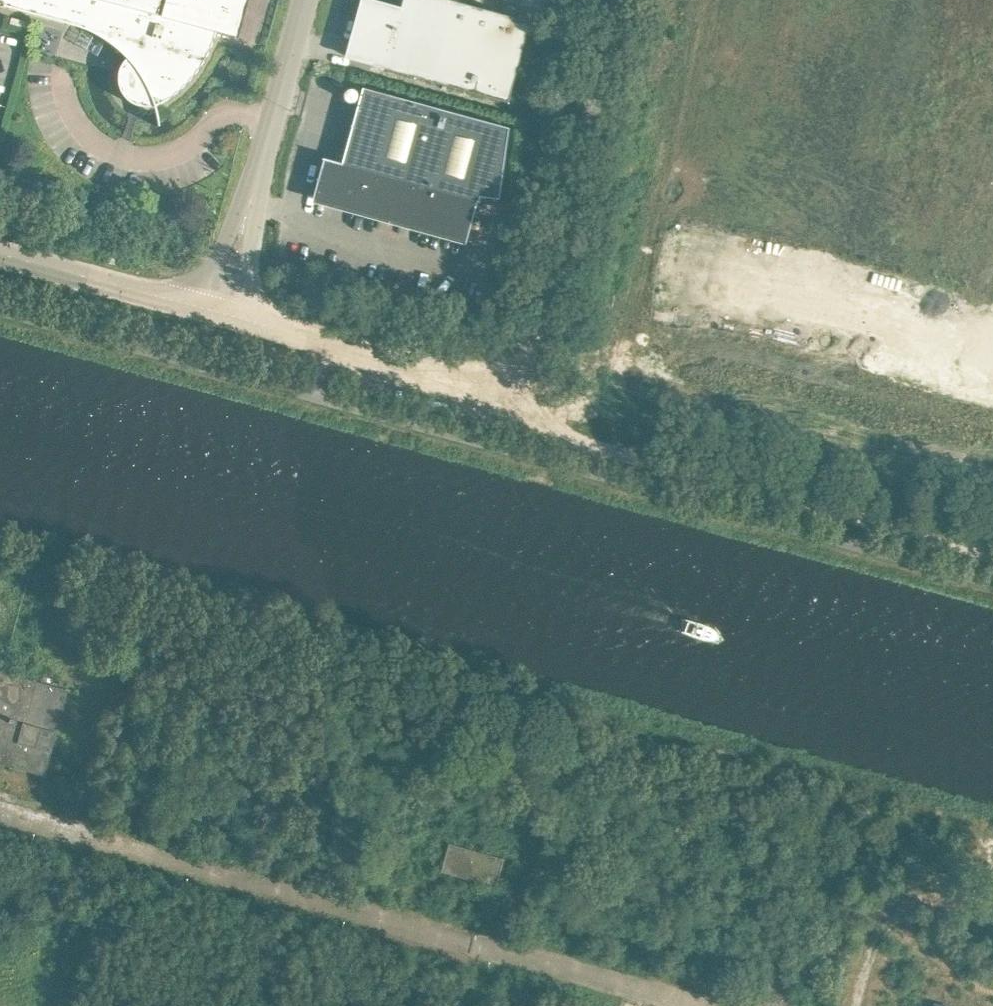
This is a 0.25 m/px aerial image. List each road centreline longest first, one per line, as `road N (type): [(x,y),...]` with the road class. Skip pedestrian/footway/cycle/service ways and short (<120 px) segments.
road 1 (tertiary): [(310,340),(527,398),(614,397),(695,382),(729,386),(992,463)]
road 2 (track): [(992,557),(523,424)]
road 3 (track): [(616,0),(515,454)]
road 4 (tertiary): [(216,312),(0,252)]
road 5 (unclassified): [(248,207),(303,0)]

